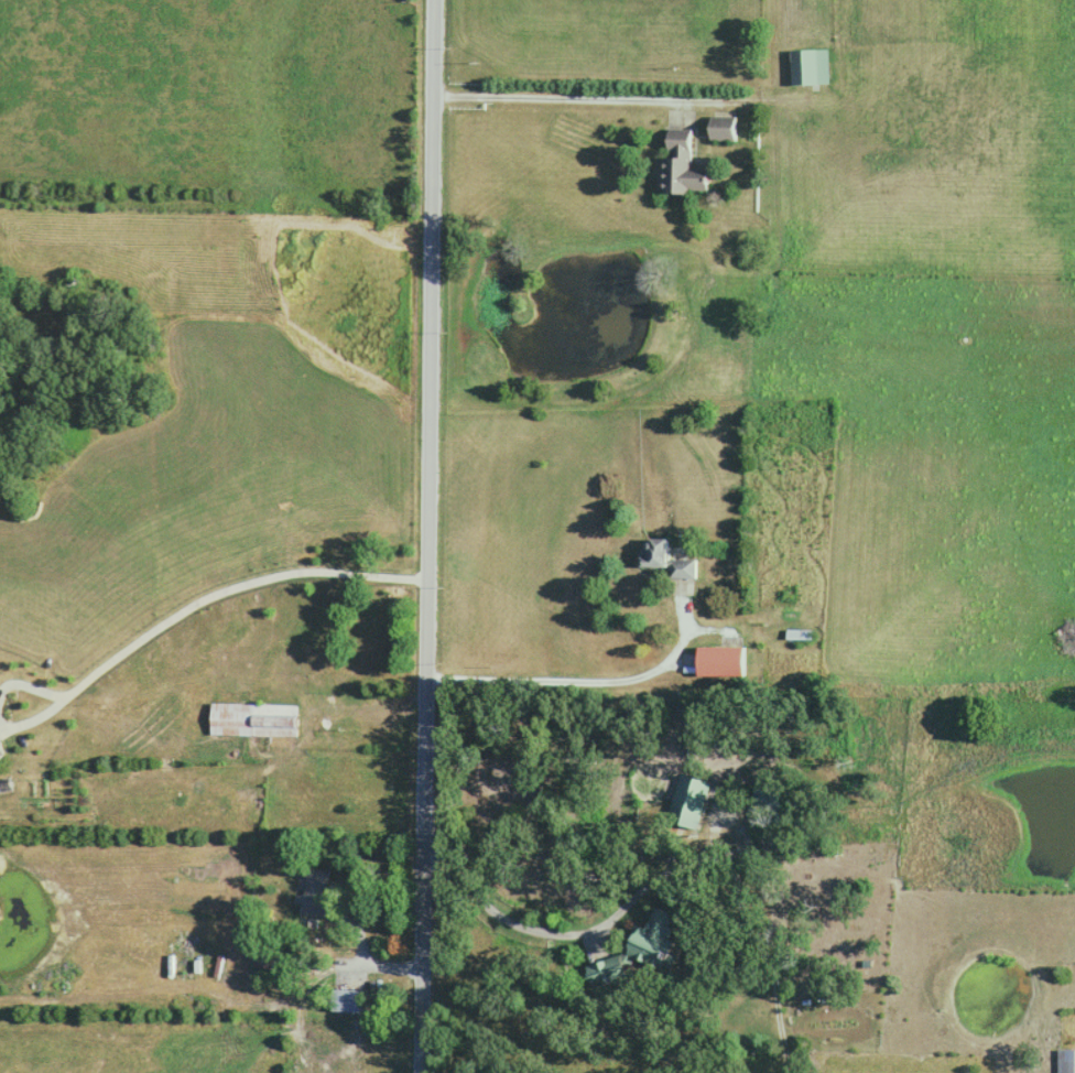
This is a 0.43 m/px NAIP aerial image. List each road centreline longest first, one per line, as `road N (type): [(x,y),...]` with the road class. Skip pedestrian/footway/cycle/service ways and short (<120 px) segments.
road 1 (residential): [(425,1072),(437,0)]

